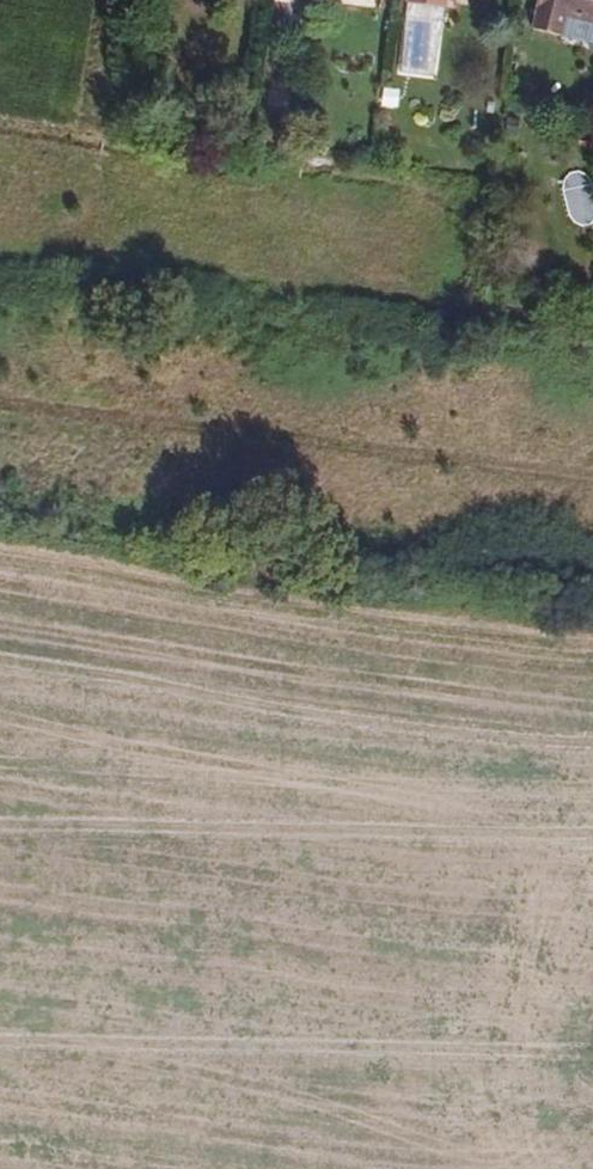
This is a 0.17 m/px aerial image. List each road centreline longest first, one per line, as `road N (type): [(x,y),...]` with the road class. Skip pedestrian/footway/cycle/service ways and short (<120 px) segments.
road 1 (track): [(0,405),(592,483)]

